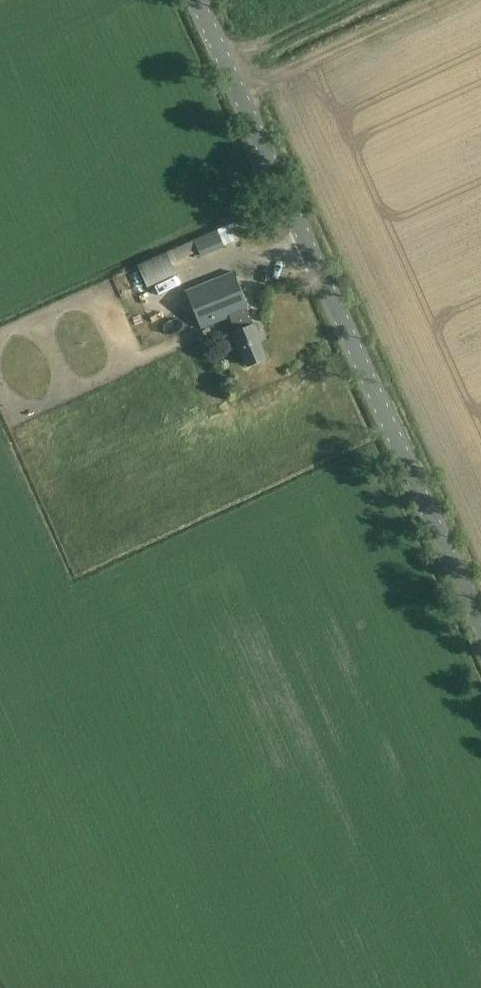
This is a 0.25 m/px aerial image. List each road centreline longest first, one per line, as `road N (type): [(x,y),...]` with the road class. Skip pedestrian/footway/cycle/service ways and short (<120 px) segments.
road 1 (tertiary): [(480,627),(197,0)]
road 2 (track): [(237,87),(424,0)]

